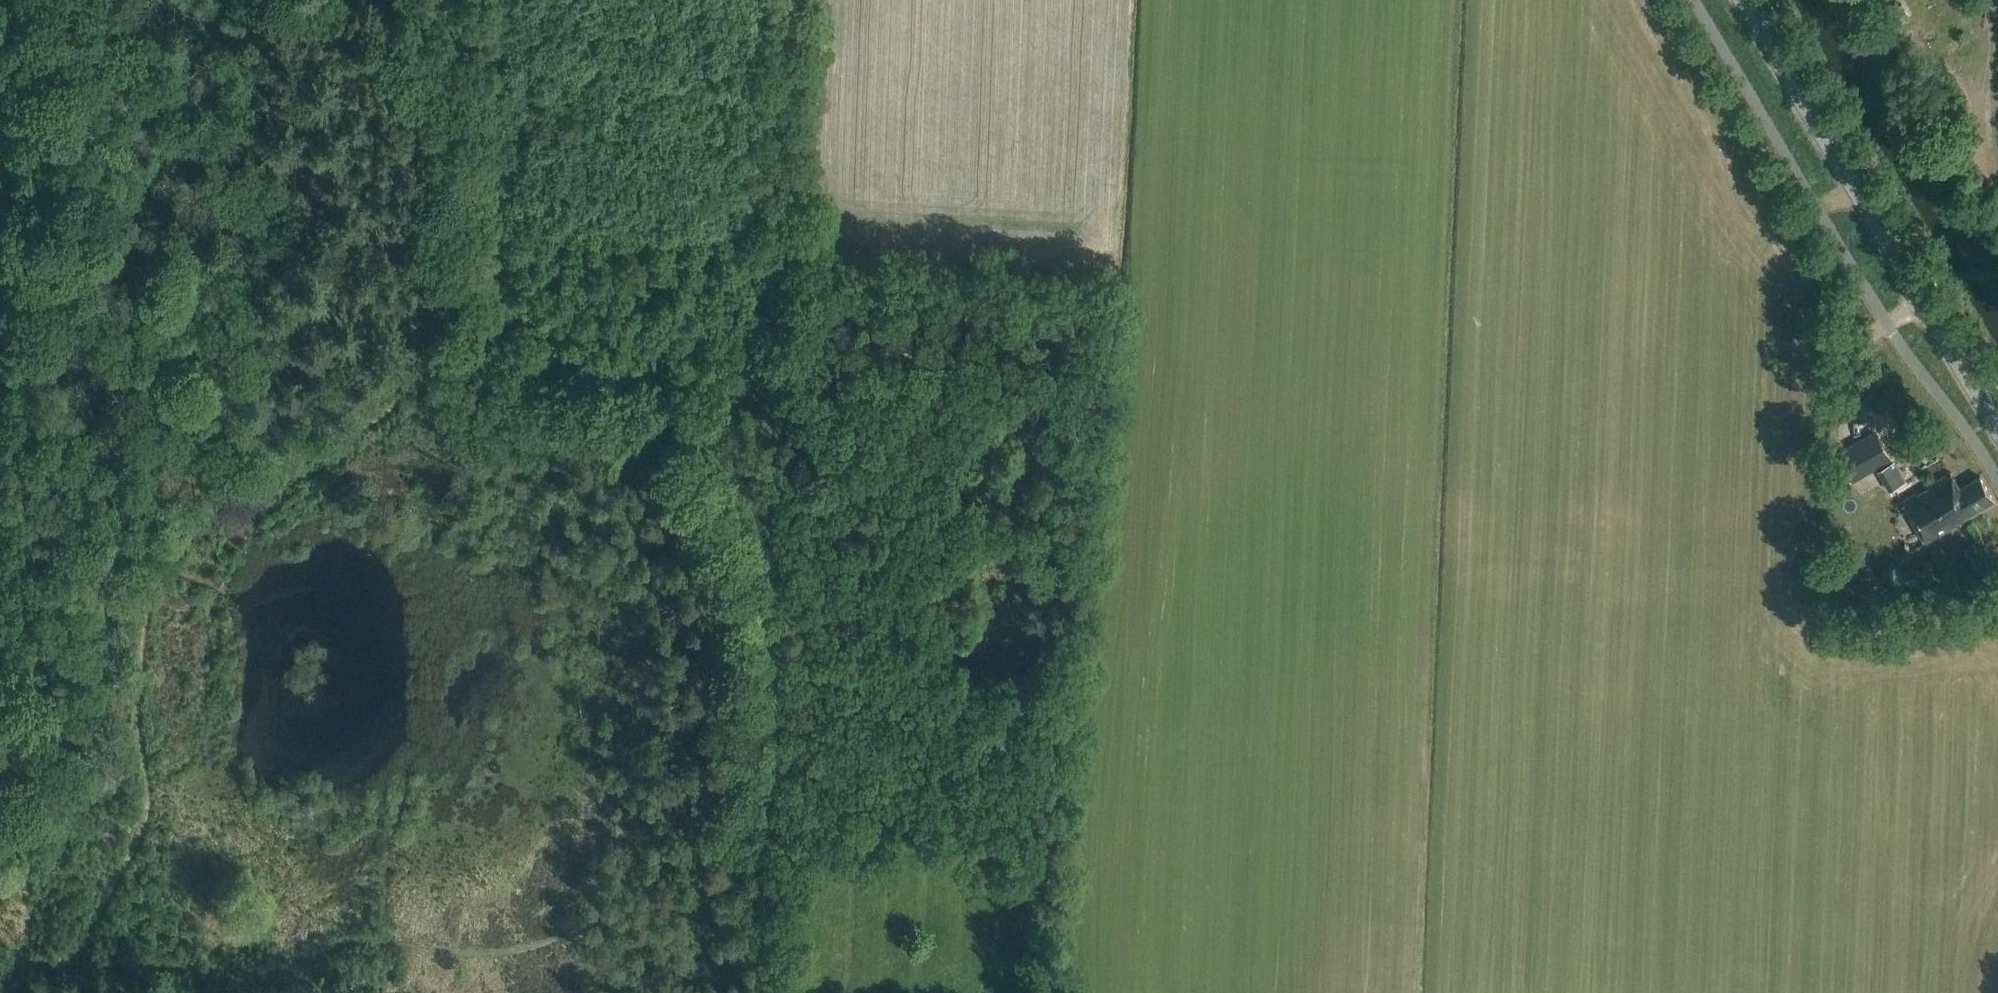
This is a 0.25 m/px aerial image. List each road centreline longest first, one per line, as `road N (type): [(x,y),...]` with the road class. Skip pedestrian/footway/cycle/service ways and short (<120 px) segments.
road 1 (tertiary): [(1997,427),(1743,0)]

